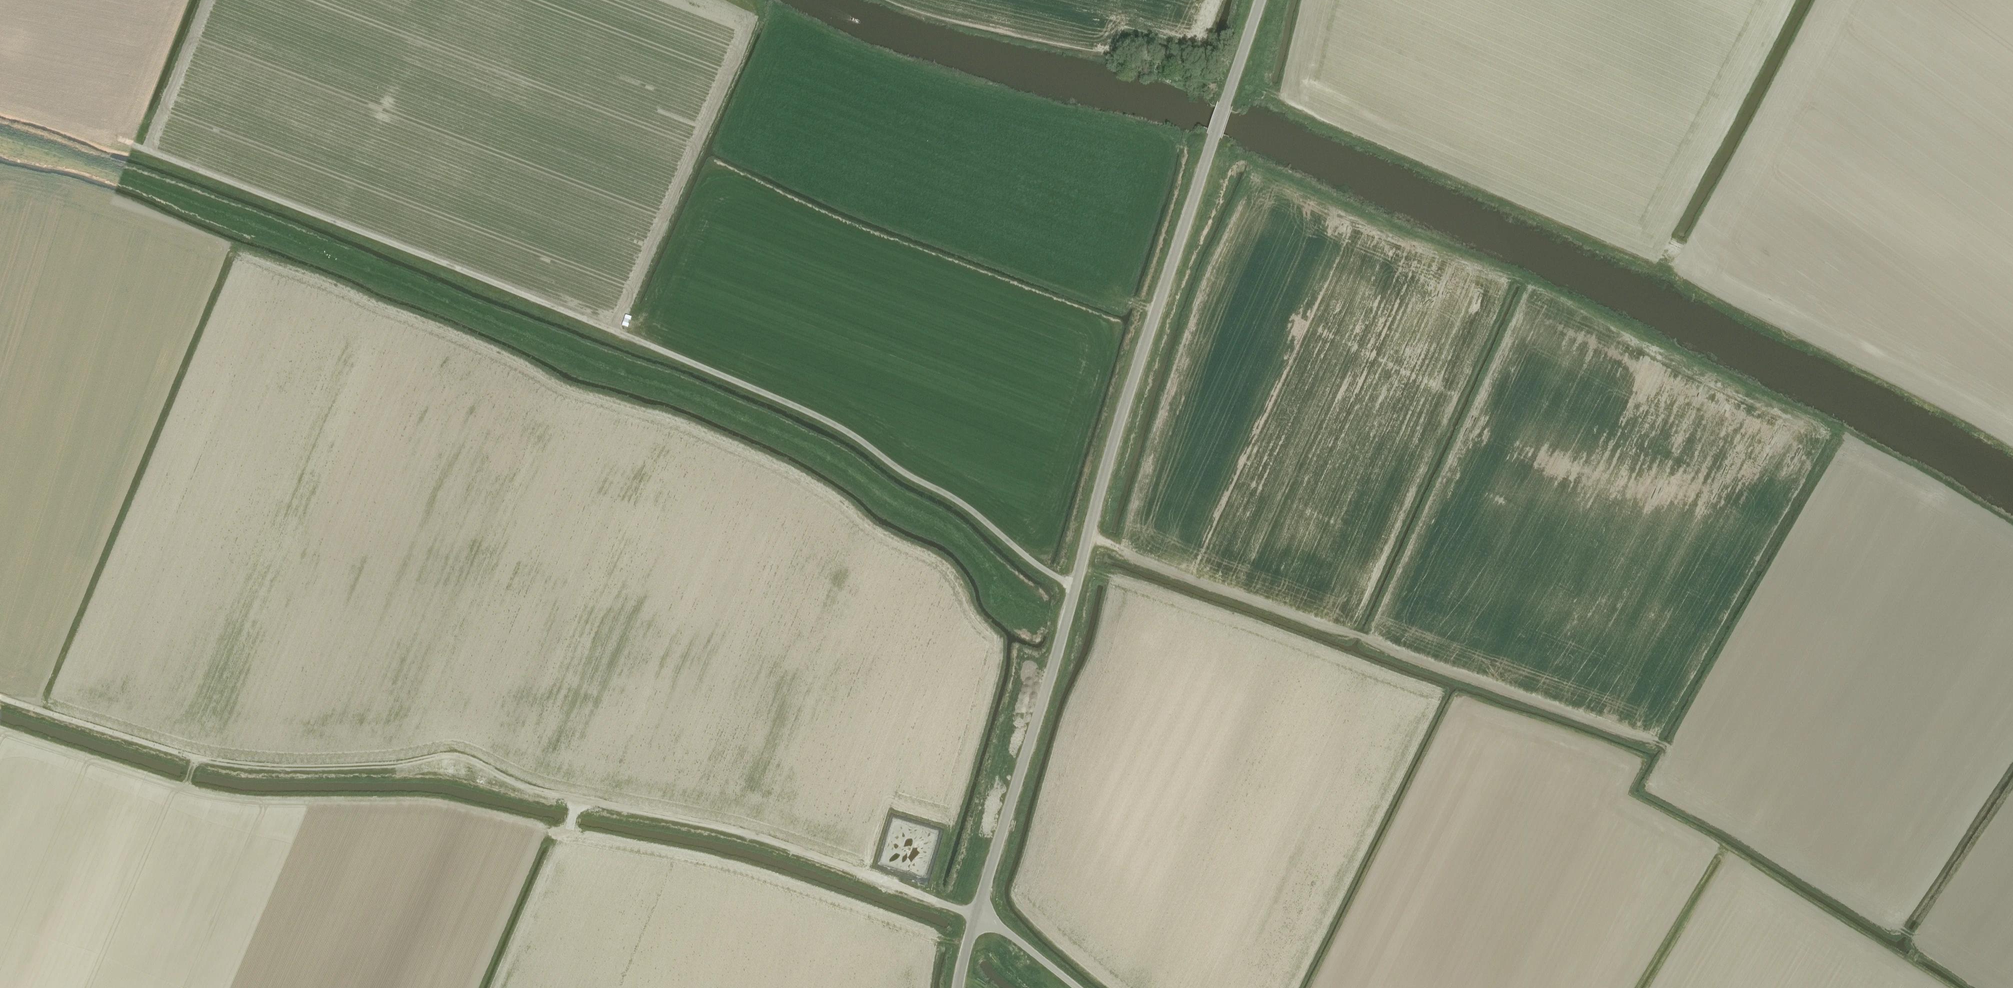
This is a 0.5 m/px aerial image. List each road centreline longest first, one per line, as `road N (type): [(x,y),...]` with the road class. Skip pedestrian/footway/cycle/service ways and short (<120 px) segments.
road 1 (track): [(0,698),(180,753),(261,767),(467,757),(535,789),(748,830),(977,915)]
road 2 (tertiary): [(977,915),(1117,430),(1260,0)]
road 3 (unclassified): [(1080,987),(977,915)]

